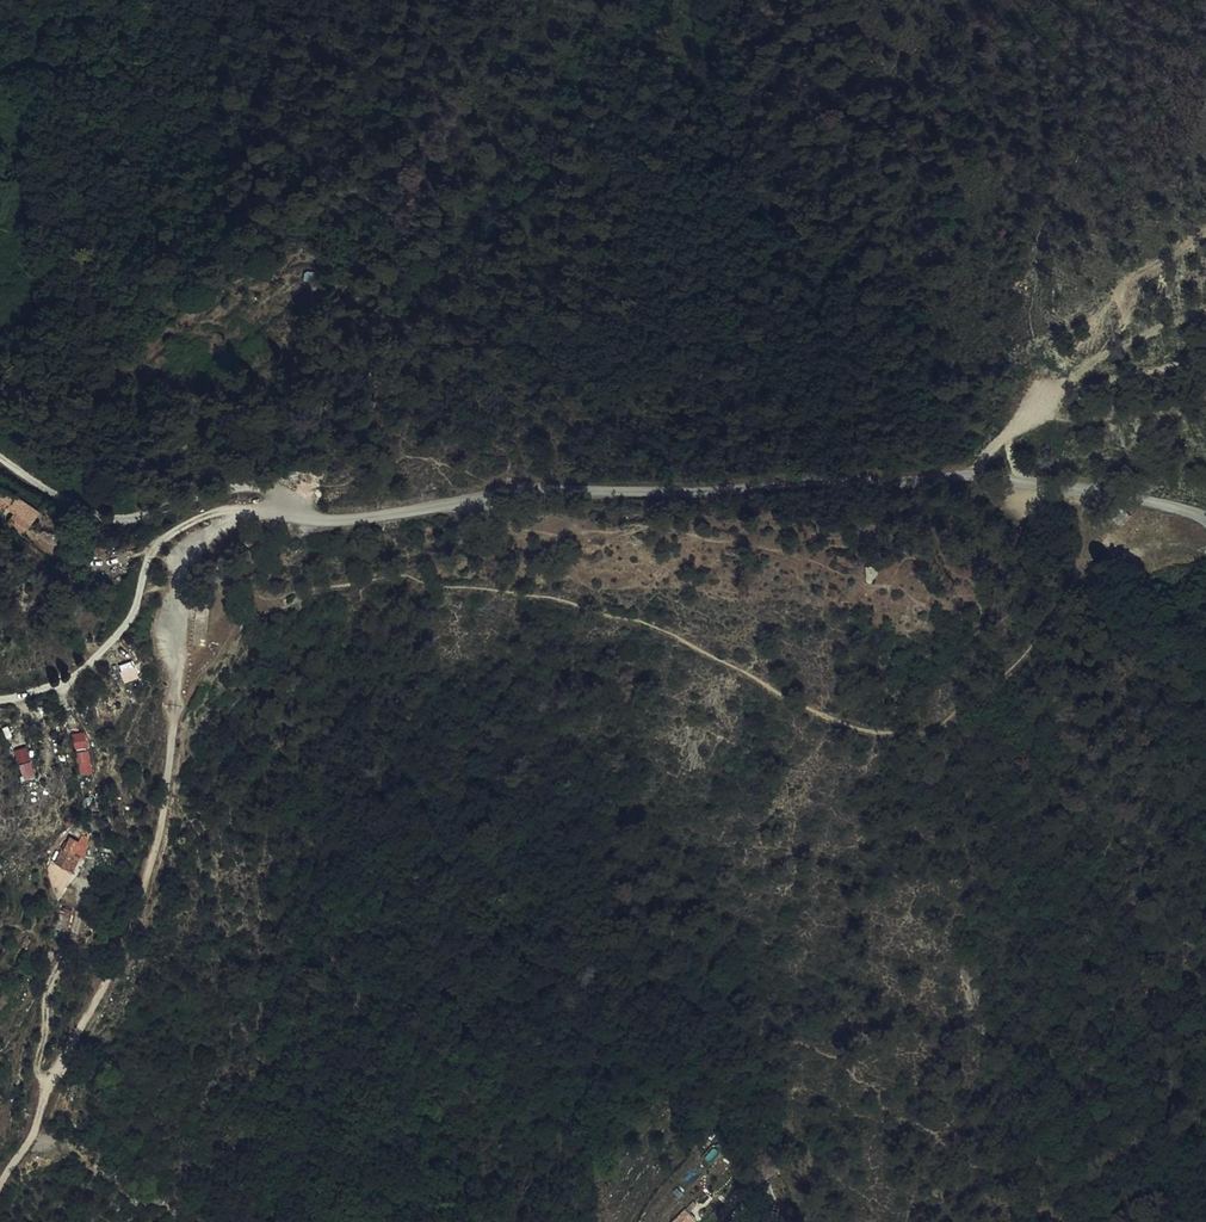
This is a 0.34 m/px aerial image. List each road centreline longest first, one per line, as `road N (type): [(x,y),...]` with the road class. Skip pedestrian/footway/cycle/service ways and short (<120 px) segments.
road 1 (motorway): [(721,0),(843,427),(925,793),(993,1221)]
road 2 (motorway): [(1072,1221),(1003,772),(924,410),(807,0)]
road 3 (unclassified): [(1205,520),(1130,497),(965,474),(632,493),(543,490),(333,521),(290,510)]
road 4 (track): [(176,719),(160,843),(120,955),(46,1090),(32,1139),(0,1186)]
road 5 (unclassified): [(0,460),(109,520),(257,487),(275,491),(290,510)]
road 6 (track): [(252,514),(187,551),(174,604),(176,719)]
road 7 (track): [(81,883),(46,1006),(36,1069),(46,1090)]
road 8 (track): [(1104,354),(1126,314),(1118,295),(1134,273),(1205,233)]
road 9 (track): [(1061,385),(1104,354),(1205,312)]

